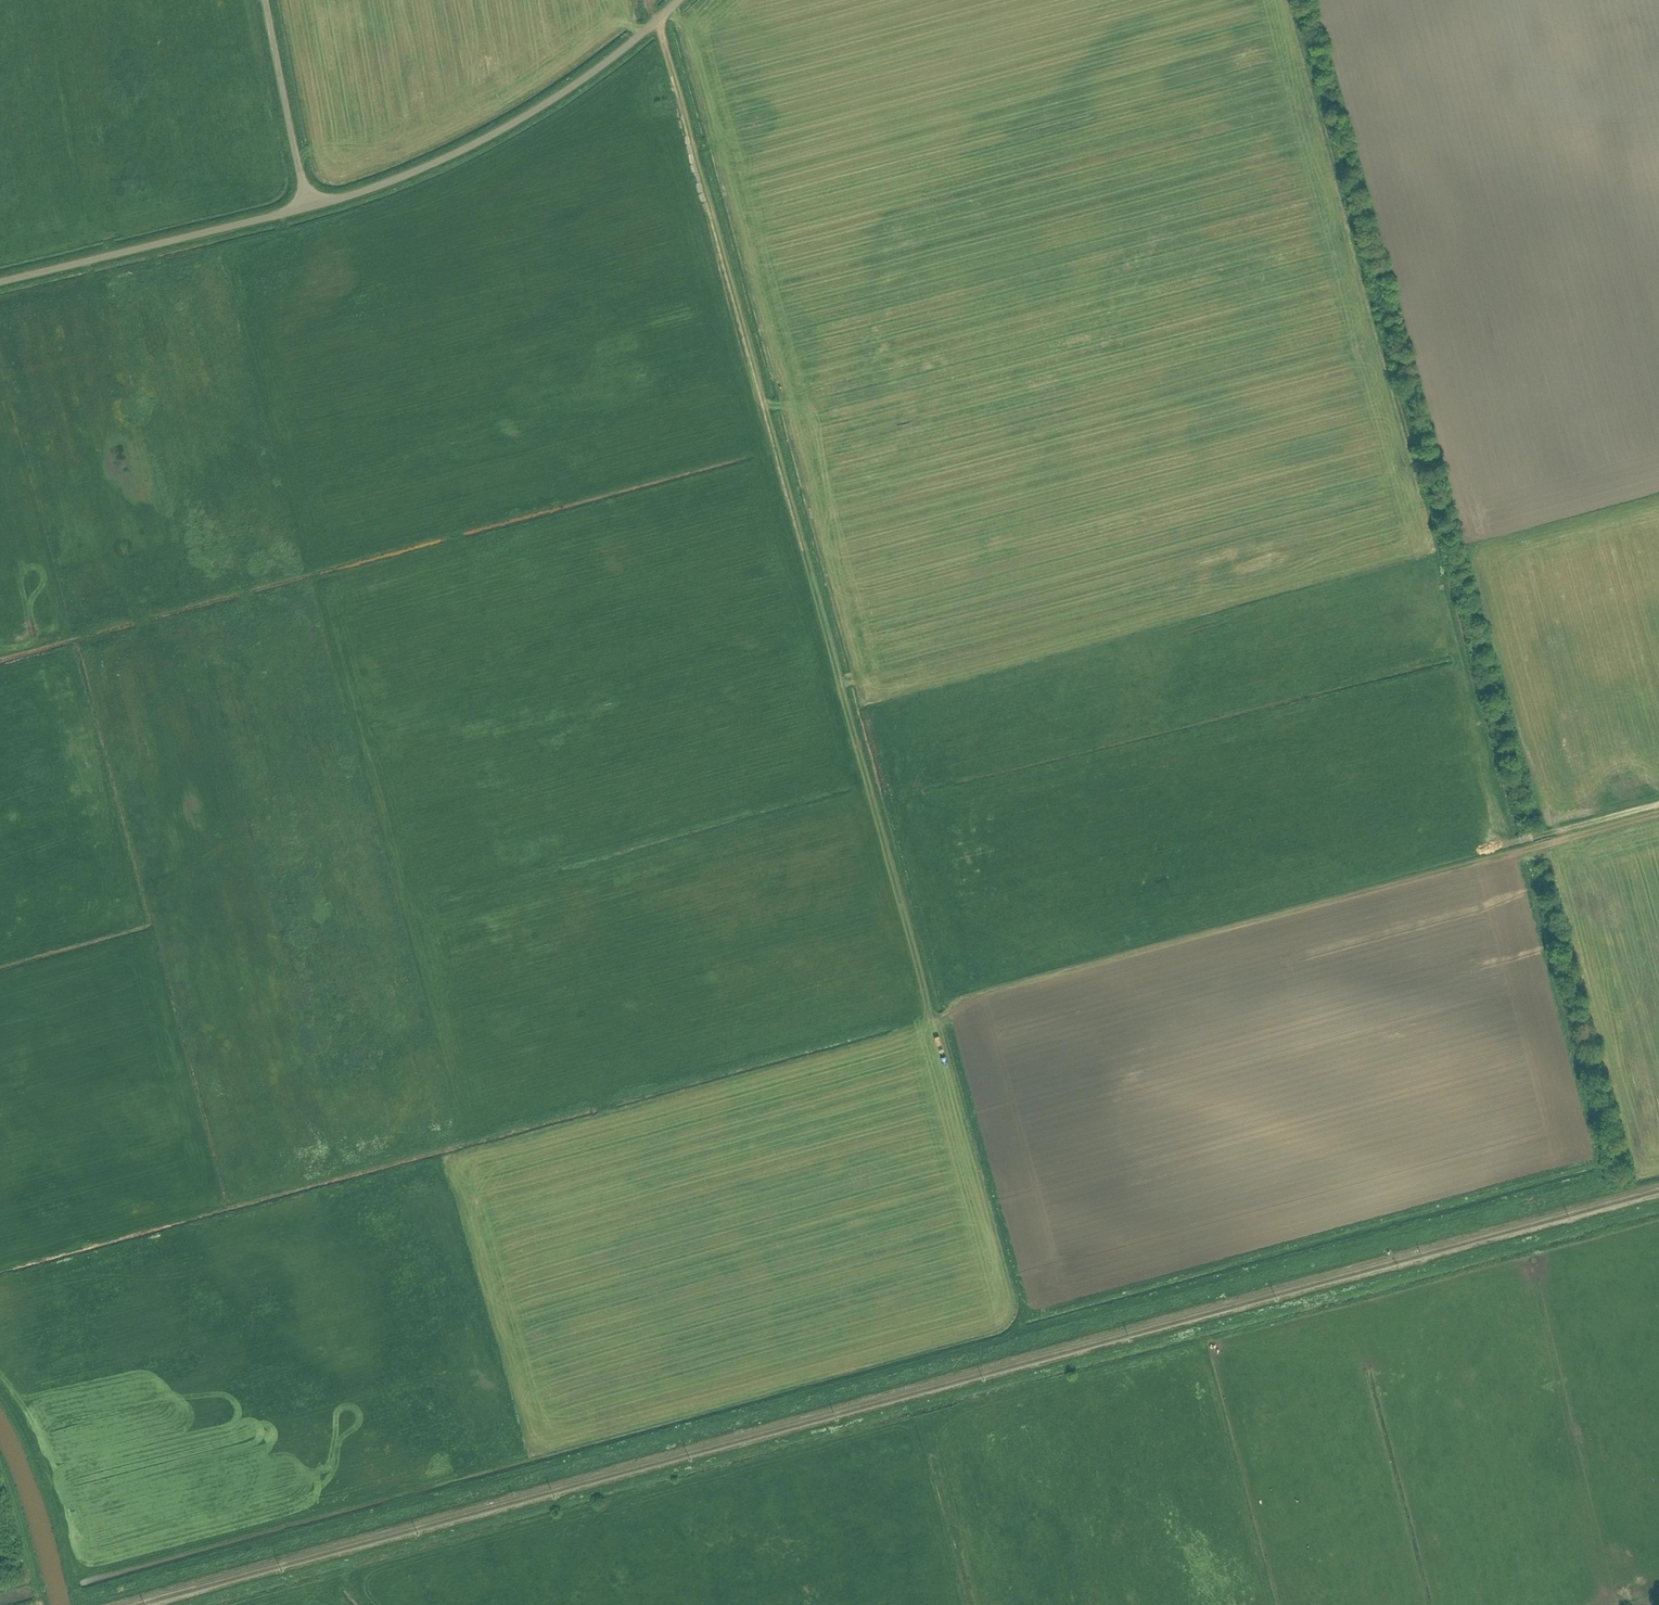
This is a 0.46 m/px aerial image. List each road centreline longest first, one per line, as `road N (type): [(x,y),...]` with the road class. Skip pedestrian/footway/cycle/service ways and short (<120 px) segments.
road 1 (track): [(659,17),(860,756)]
road 2 (unclassified): [(306,204),(399,178),(538,110),(677,0)]
road 3 (unclassified): [(0,279),(306,204)]
road 4 (unclassified): [(306,204),(265,0)]

